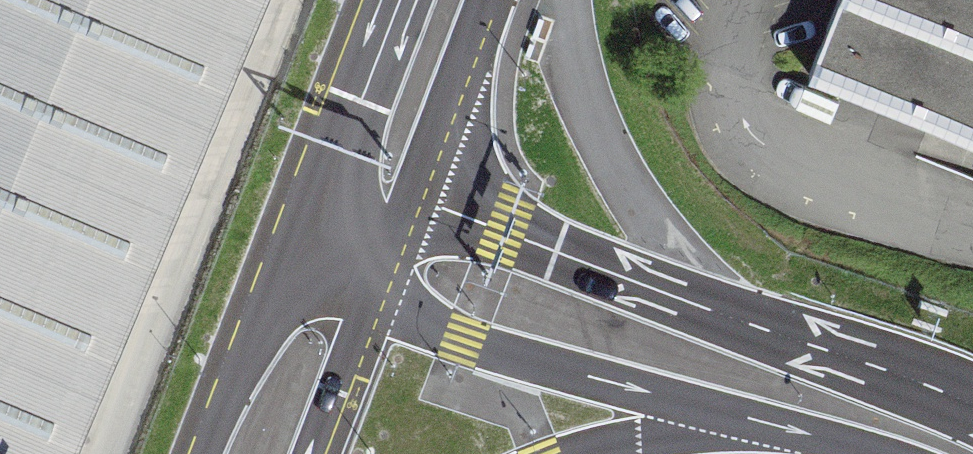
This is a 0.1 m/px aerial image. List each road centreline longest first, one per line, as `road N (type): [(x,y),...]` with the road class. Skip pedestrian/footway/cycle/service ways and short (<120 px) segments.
road 1 (motorway): [(972,407),(438,207)]
road 2 (motorway): [(388,251),(407,294),(465,340),(797,432)]
road 3 (primary): [(311,453),(388,251)]
road 4 (motorway): [(586,453),(704,432),(797,432)]
road 5 (primary): [(343,148),(270,308)]
road 6 (primary): [(425,158),(485,0)]
road 7 (primary): [(400,0),(343,148)]
road 8 (primary): [(270,308),(207,453)]
road 9 (primary): [(388,251),(270,308)]

